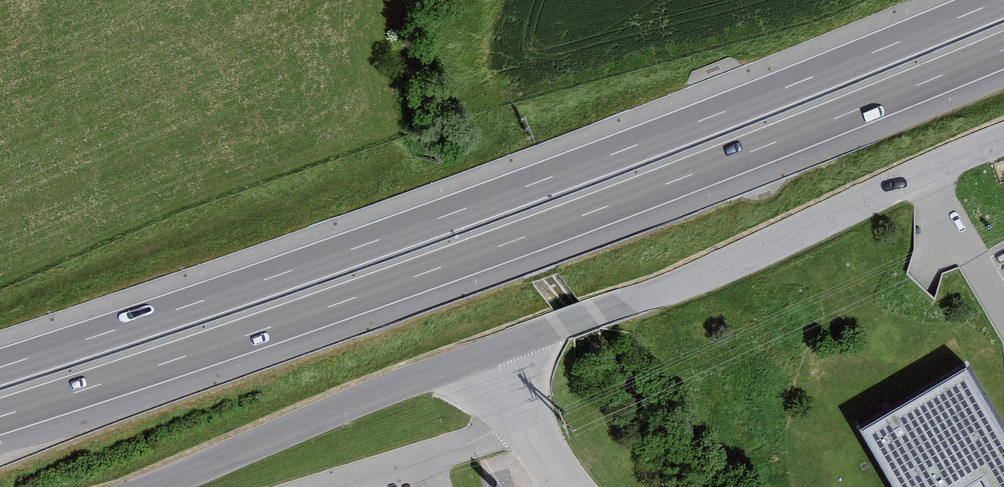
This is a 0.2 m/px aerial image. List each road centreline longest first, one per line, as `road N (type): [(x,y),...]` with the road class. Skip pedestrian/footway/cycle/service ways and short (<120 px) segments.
road 1 (motorway): [(0,415),(582,215),(1003,49)]
road 2 (motorway): [(1001,0),(568,171),(0,367)]
road 3 (unclassified): [(155,486),(426,374),(695,280),(1003,138)]

